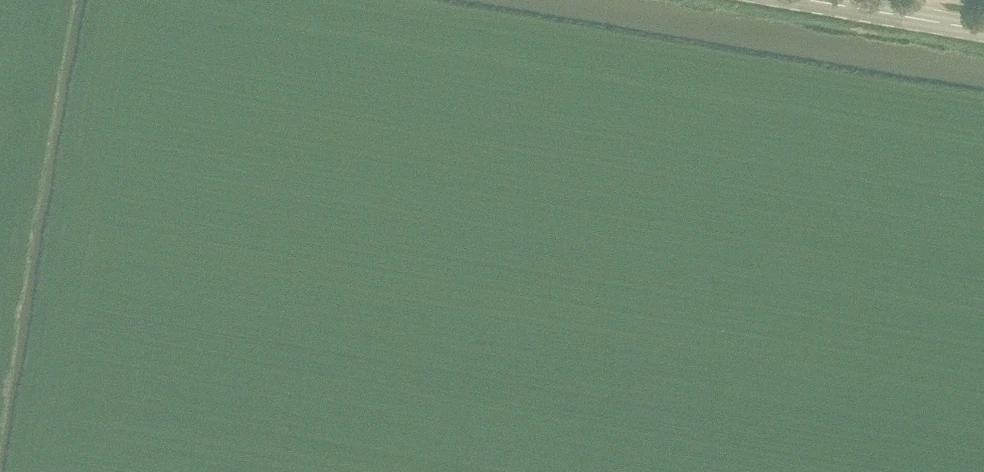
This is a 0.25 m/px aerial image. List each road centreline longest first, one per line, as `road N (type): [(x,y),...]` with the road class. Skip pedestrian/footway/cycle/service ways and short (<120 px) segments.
road 1 (tertiary): [(983,29),(815,0)]

